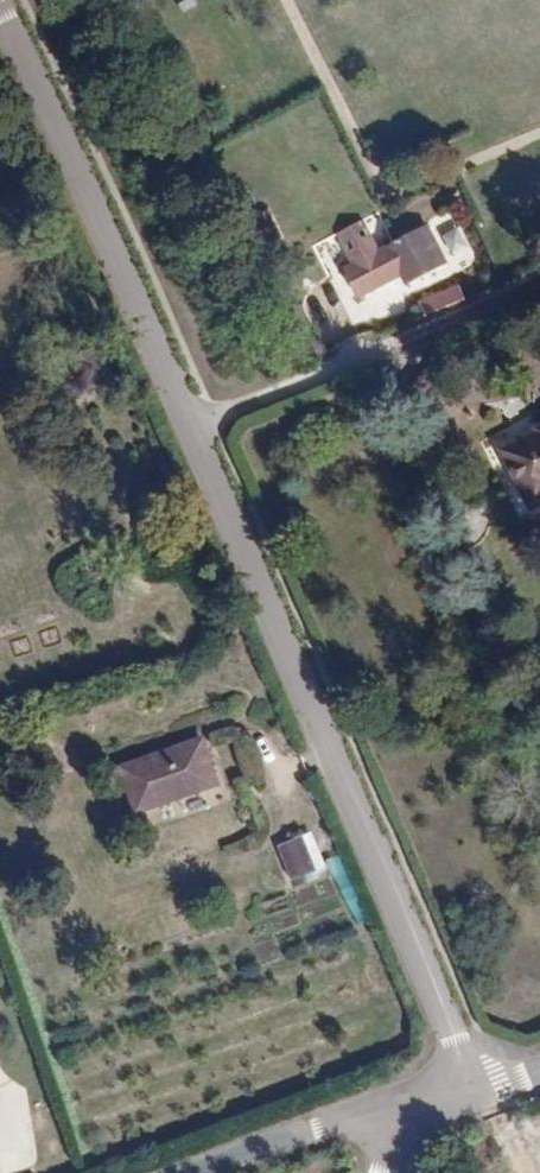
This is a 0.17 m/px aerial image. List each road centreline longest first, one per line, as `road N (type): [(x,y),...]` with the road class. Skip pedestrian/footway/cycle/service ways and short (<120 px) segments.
road 1 (residential): [(472,1089),(256,539),(0,3)]
road 2 (residential): [(395,1110),(191,1172)]

